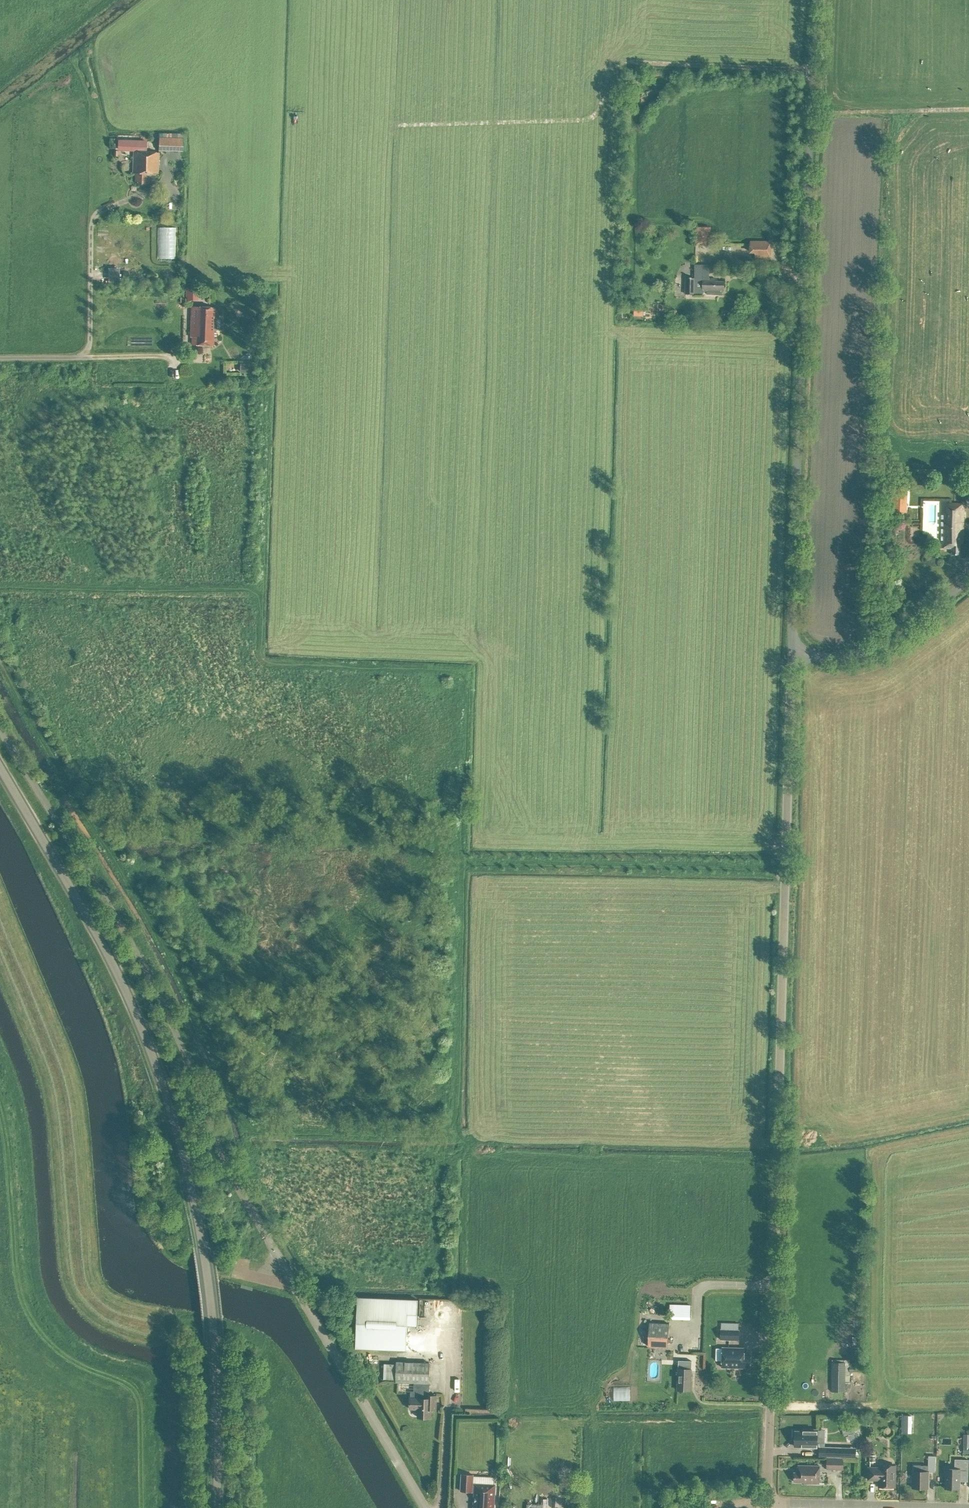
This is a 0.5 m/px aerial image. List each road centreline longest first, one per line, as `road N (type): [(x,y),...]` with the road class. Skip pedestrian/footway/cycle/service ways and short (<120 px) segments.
road 1 (unclassified): [(768,1502),(789,646)]
road 2 (tertiary): [(215,1507),(209,1295),(173,1123),(110,957),(0,768)]
road 3 (unclassified): [(789,646),(812,0)]
road 4 (unclassified): [(426,1507),(273,1248)]
road 5 (unclassified): [(789,646),(822,666),(867,659),(968,583)]
road 6 (residential): [(928,1507),(768,1502)]

